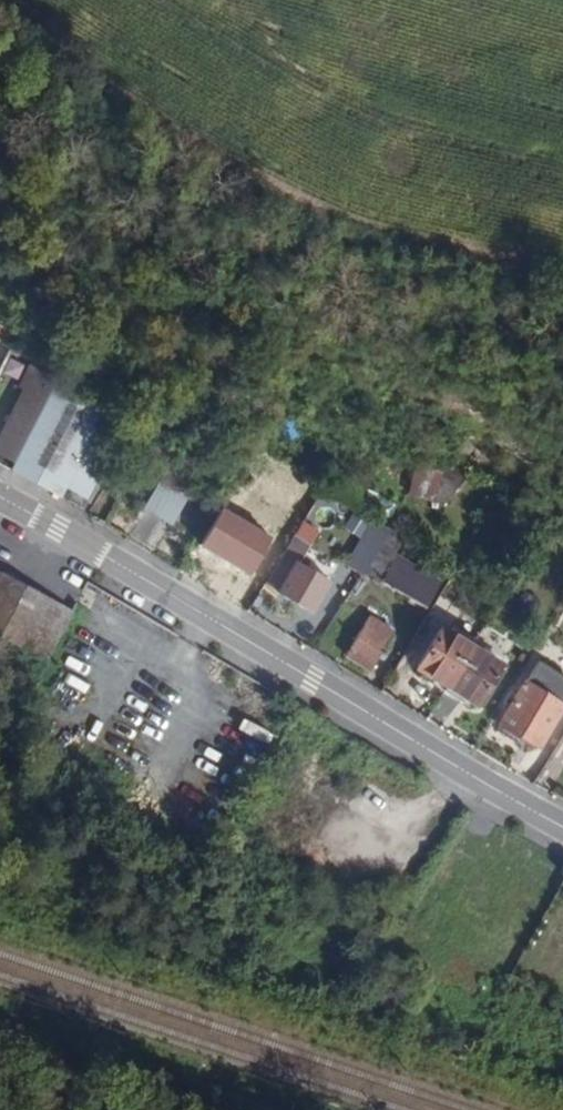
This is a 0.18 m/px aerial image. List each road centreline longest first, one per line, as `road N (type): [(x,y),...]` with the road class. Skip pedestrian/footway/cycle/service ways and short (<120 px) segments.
road 1 (secondary): [(0,497),(562,826)]

